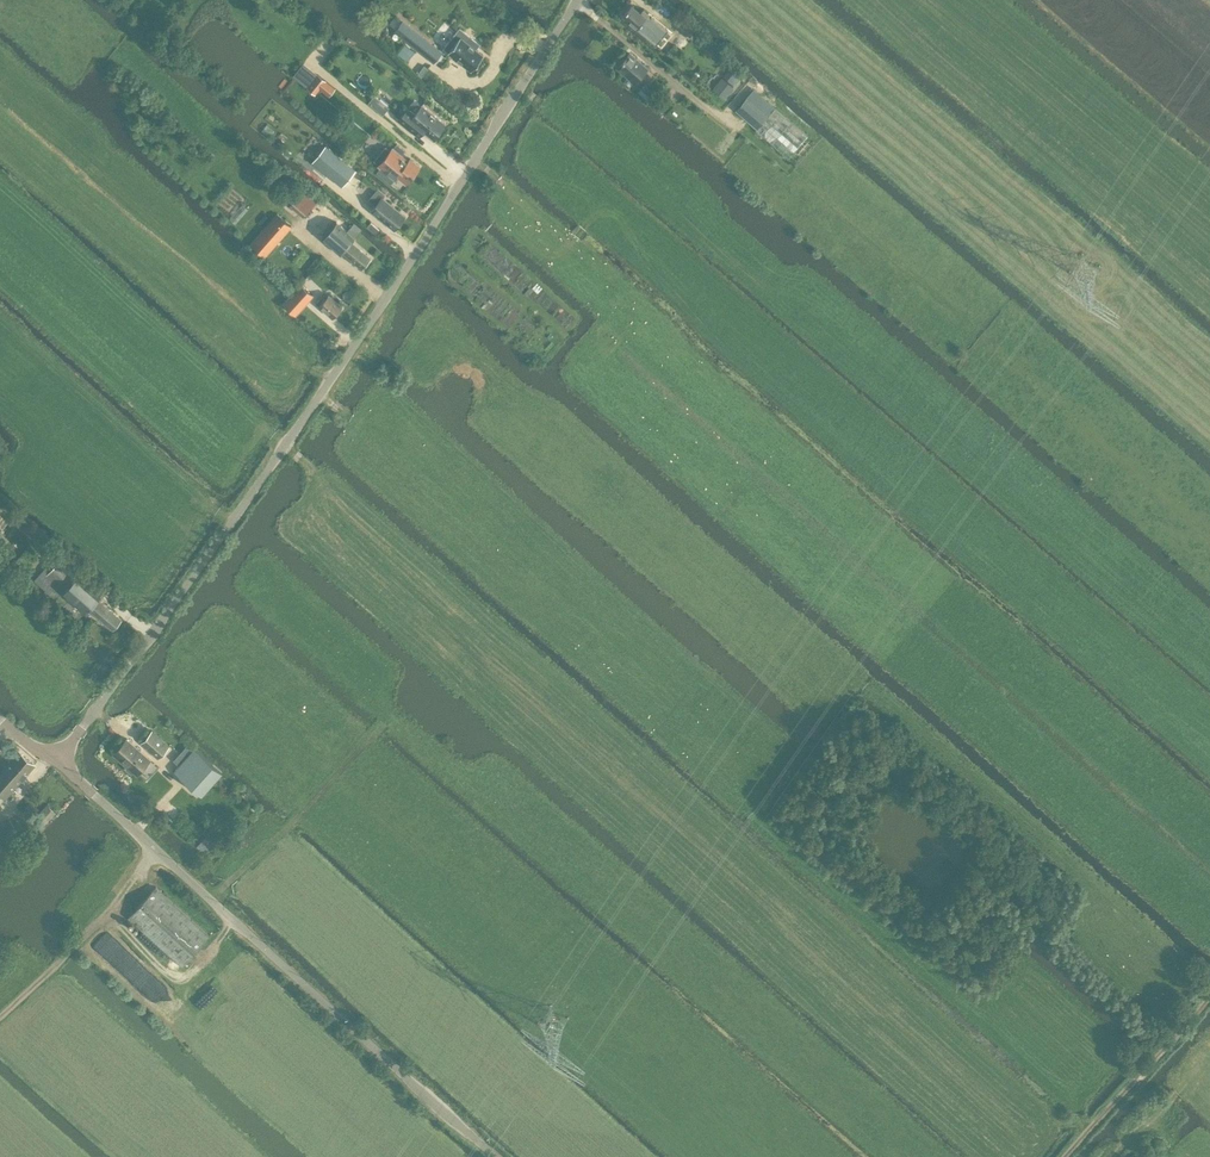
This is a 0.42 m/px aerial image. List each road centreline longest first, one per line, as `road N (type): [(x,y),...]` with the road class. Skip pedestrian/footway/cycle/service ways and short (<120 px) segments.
road 1 (unclassified): [(58,758),(321,393),(577,0)]
road 2 (tertiary): [(499,1156),(58,758)]
road 3 (track): [(0,321),(169,471),(234,517)]
road 4 (track): [(384,721),(213,898)]
road 5 (track): [(1064,1156),(1209,995)]
road 6 (track): [(1013,1088),(1059,1124),(1080,1127),(1078,1097),(1060,1078)]
road 7 (track): [(563,246),(475,160)]

